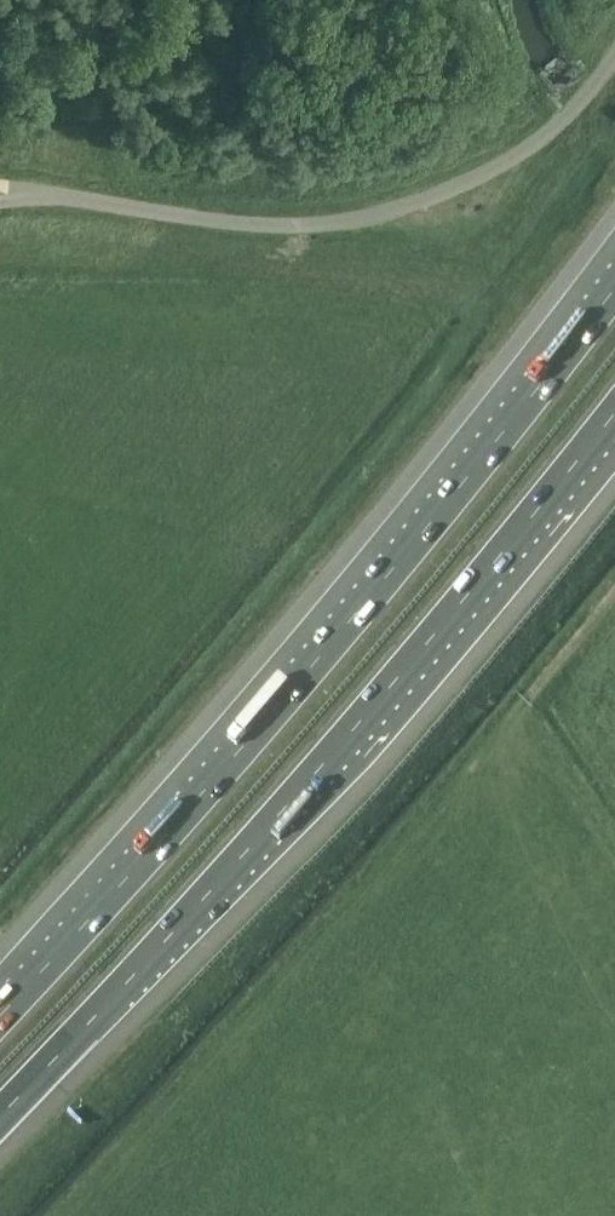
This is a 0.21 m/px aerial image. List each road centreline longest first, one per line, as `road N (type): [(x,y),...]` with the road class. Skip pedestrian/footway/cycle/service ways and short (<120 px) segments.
road 1 (motorway): [(614,288),(249,740),(0,1023)]
road 2 (motorway): [(0,1115),(306,785),(614,406)]

